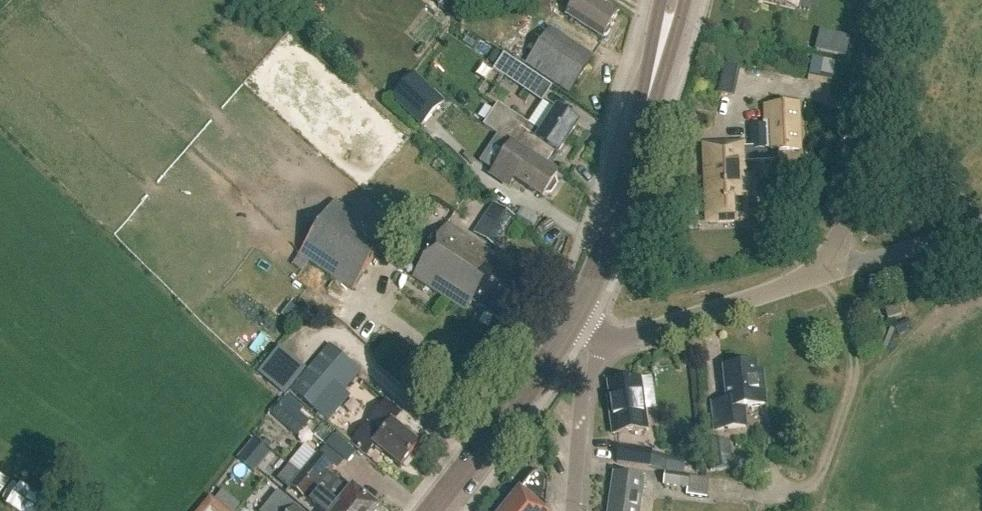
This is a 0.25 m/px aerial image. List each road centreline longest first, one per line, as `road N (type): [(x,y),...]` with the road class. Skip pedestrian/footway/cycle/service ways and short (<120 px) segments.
road 1 (secondary): [(578,313),(625,190),(673,0)]
road 2 (residential): [(834,274),(891,0)]
road 3 (secondary): [(434,510),(578,313)]
road 4 (unclassified): [(612,340),(834,274)]
road 5 (residential): [(573,510),(584,389),(612,340)]
road 6 (unclassified): [(981,224),(834,274)]

